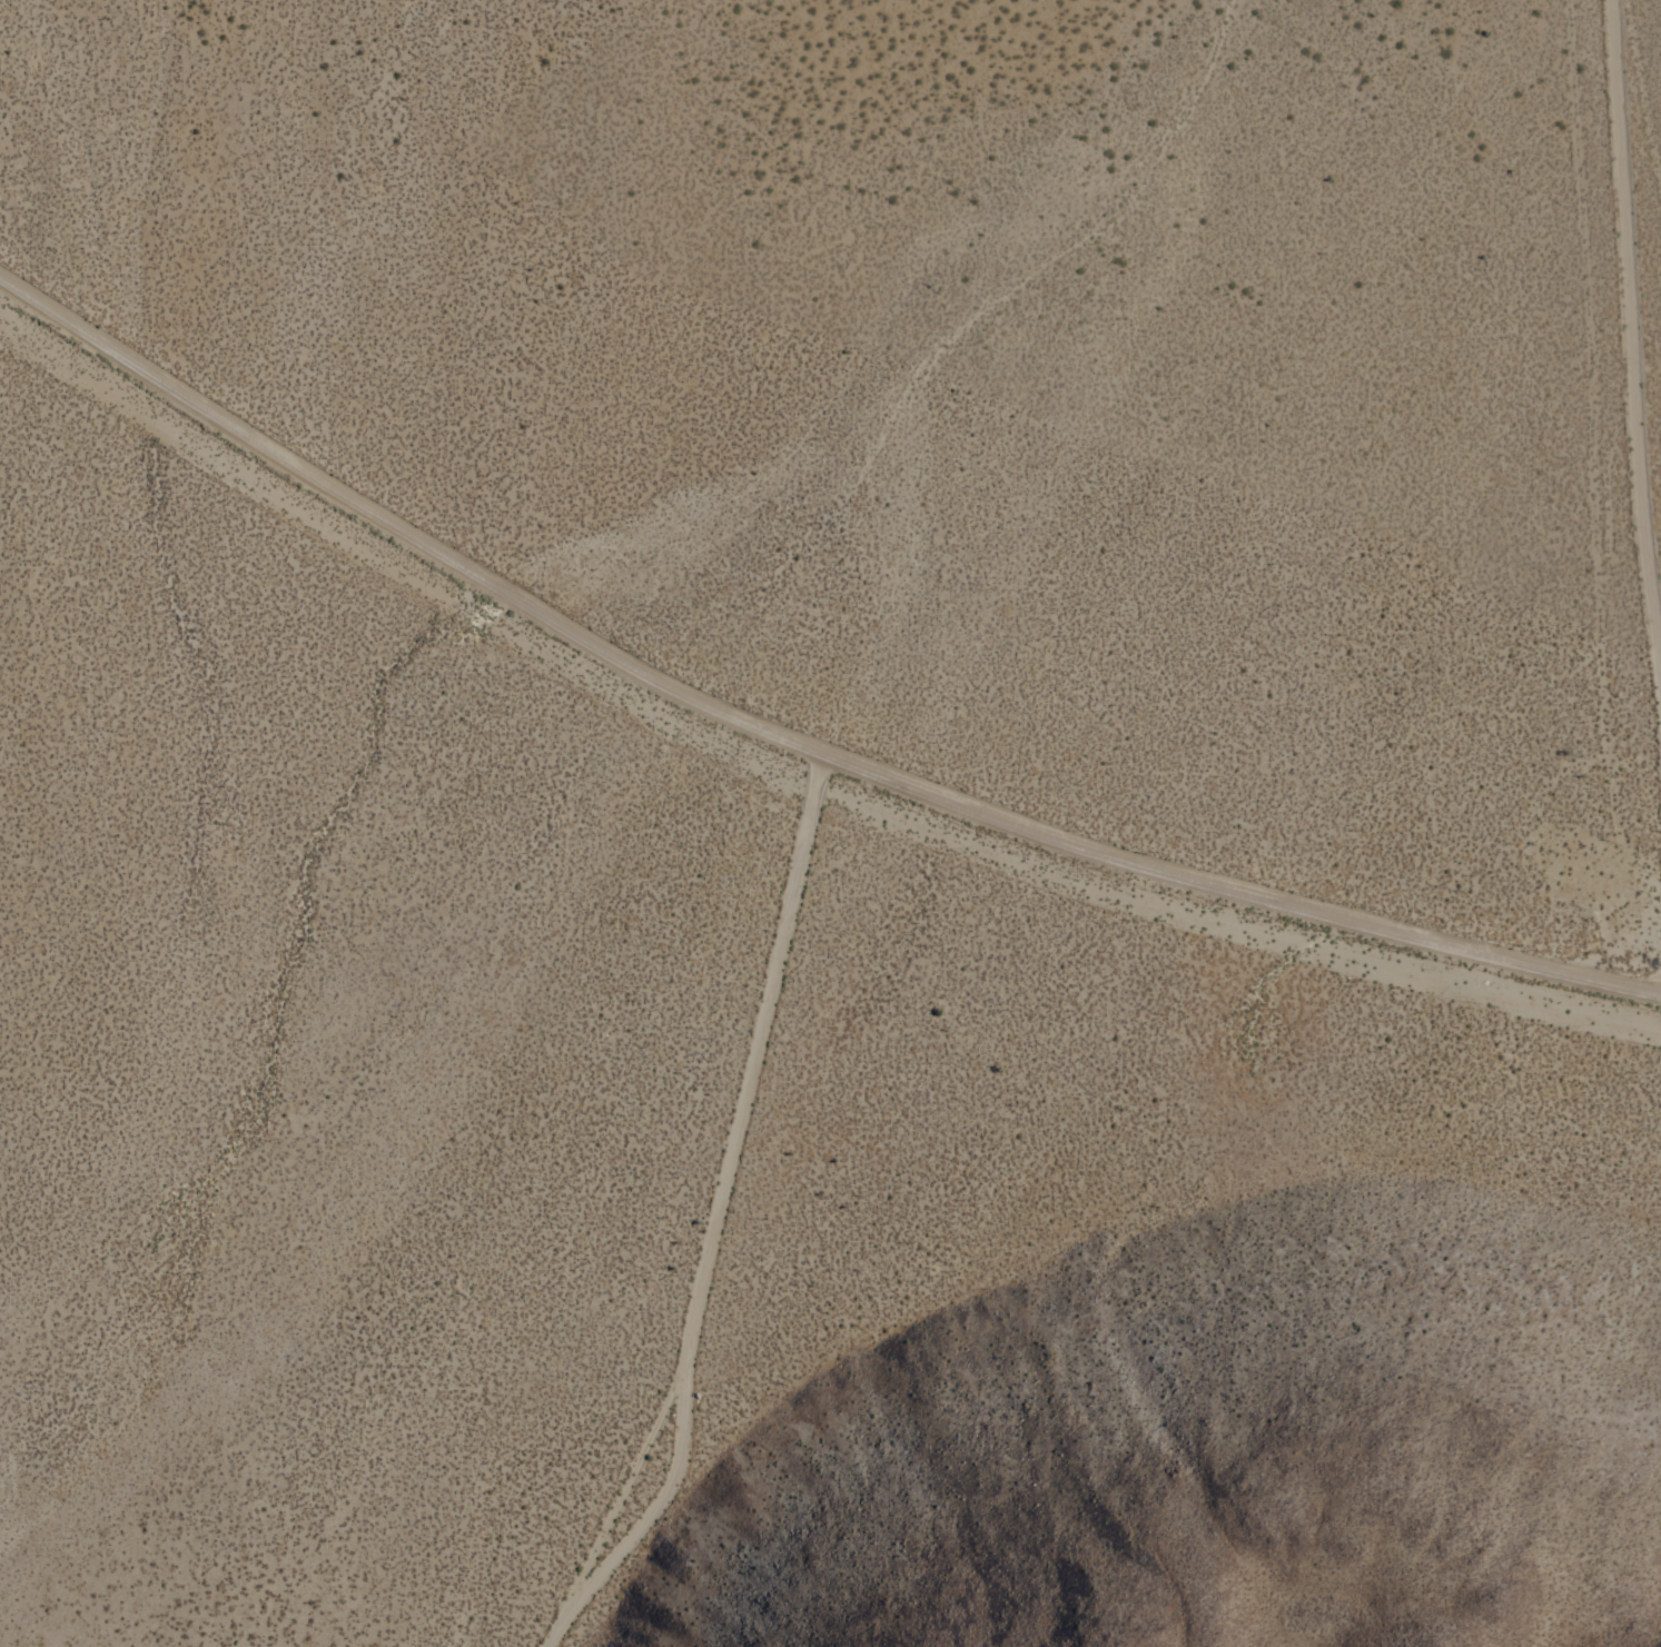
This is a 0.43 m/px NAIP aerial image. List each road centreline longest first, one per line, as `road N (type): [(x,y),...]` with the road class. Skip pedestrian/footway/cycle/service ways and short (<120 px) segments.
road 1 (residential): [(1660,995),(1070,846),(735,717),(642,673),(264,456),(0,280)]
road 2 (residential): [(825,753),(683,1365),(684,1458),(643,1529),(558,1623),(547,1646)]

